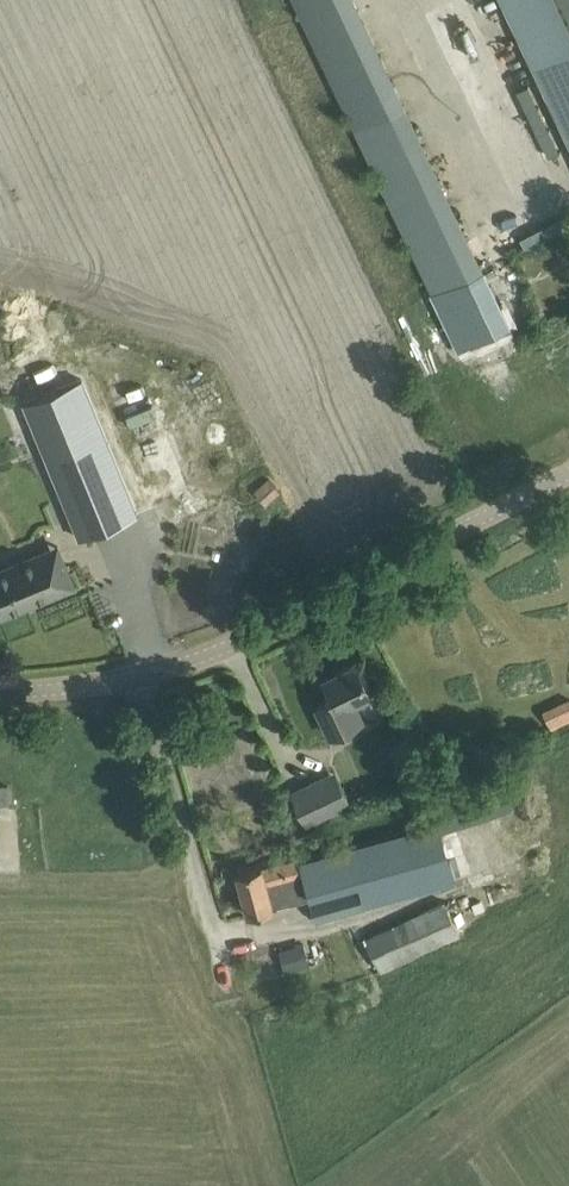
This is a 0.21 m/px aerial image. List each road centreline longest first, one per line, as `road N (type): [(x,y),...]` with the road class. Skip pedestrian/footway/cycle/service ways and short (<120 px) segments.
road 1 (unclassified): [(0,693),(94,685),(182,664),(568,475)]

